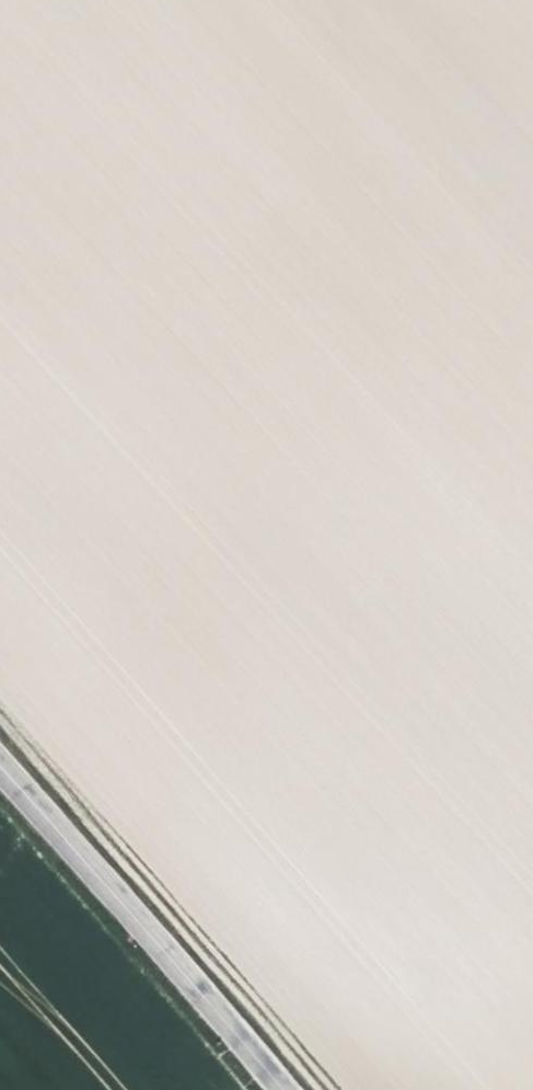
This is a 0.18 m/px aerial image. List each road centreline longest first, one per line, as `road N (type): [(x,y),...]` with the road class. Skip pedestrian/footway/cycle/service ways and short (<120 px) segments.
road 1 (tertiary): [(281,1089),(0,770)]

